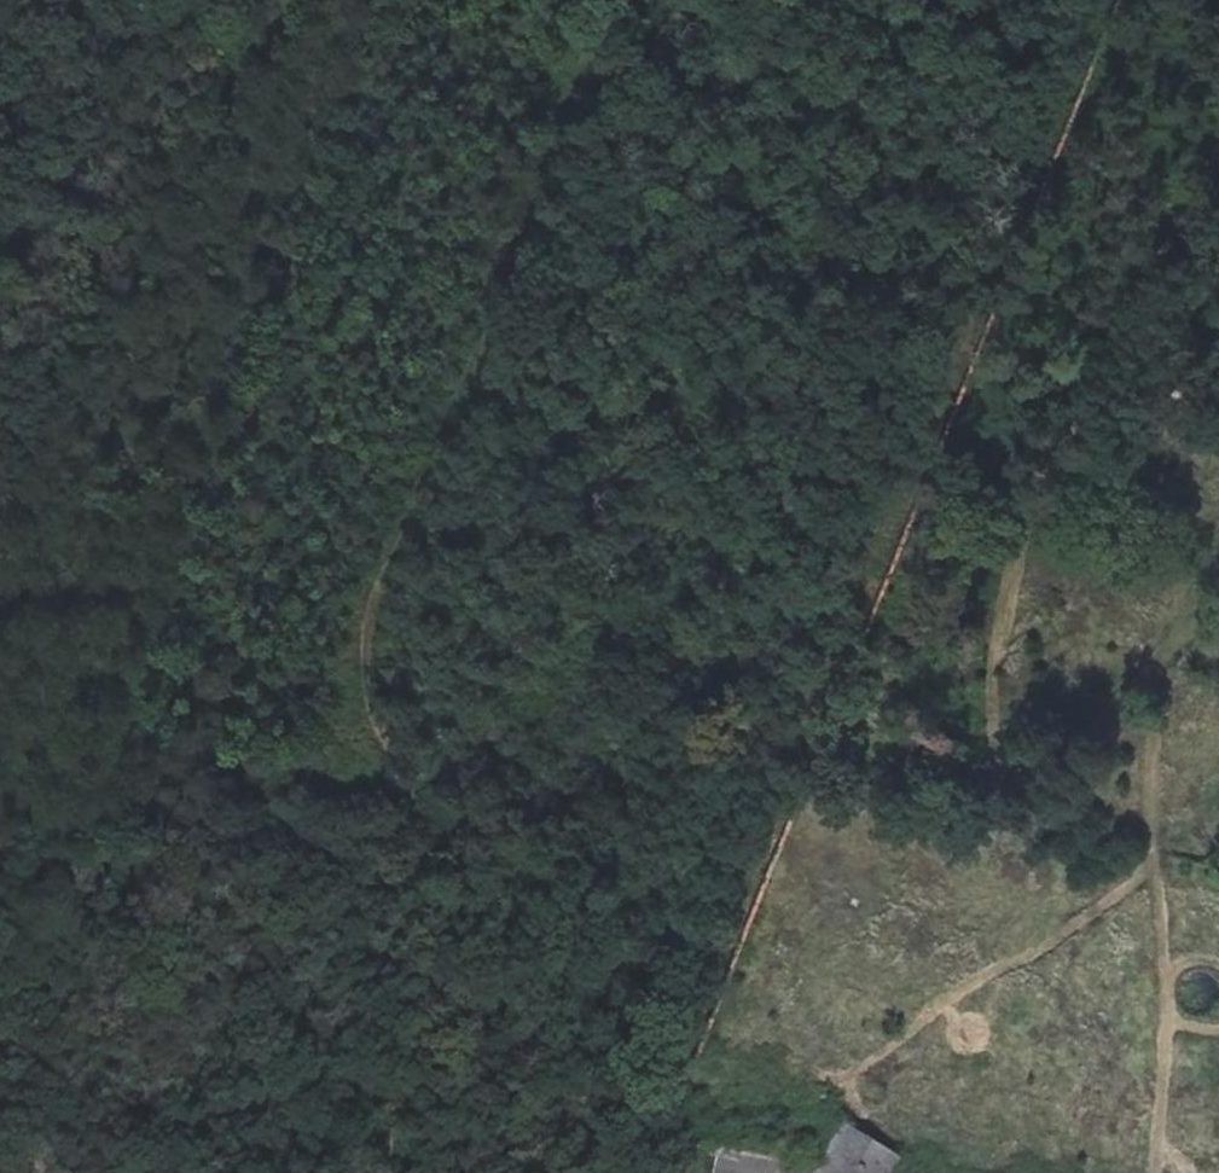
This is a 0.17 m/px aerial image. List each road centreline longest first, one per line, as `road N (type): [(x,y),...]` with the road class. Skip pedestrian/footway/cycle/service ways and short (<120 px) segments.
road 1 (track): [(612,0),(508,310),(373,615),(377,712),(544,1050),(595,1172)]

